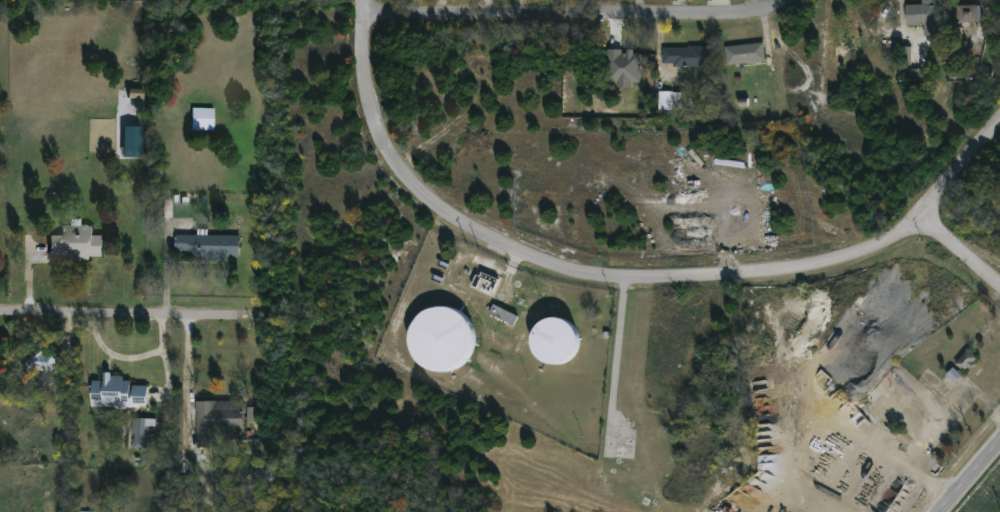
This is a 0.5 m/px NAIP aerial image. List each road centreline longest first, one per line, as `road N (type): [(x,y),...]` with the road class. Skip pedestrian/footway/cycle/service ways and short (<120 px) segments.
road 1 (residential): [(365,0),(373,111),(391,157),(415,187),(497,239),(587,276),(784,271),(867,251),(919,216),(999,110)]
road 2 (residential): [(798,0),(749,12),(365,17)]
road 3 (residential): [(257,317),(0,309)]

